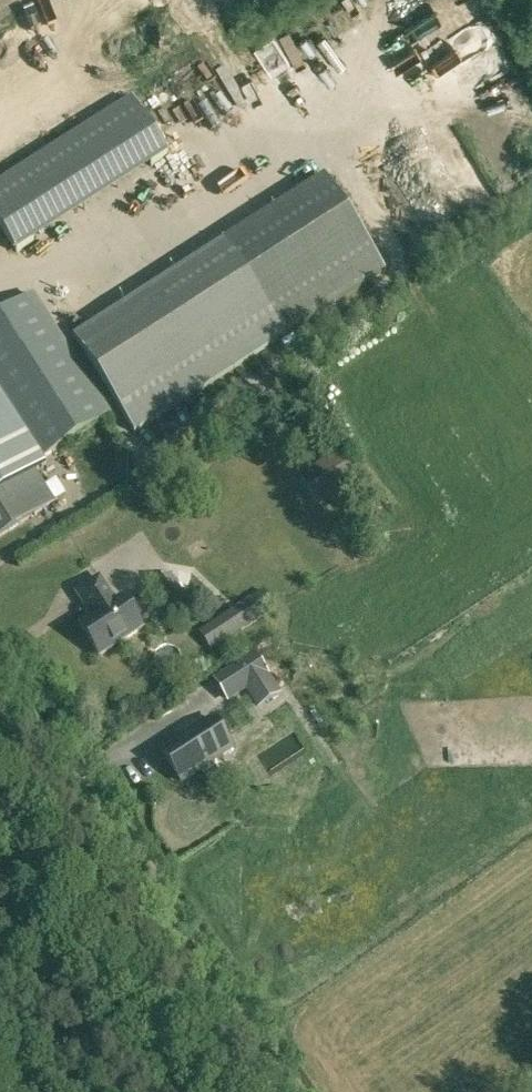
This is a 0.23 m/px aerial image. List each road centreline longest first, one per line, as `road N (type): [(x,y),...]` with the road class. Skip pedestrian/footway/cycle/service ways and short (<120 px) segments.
road 1 (tertiary): [(274,1091),(0,675)]

